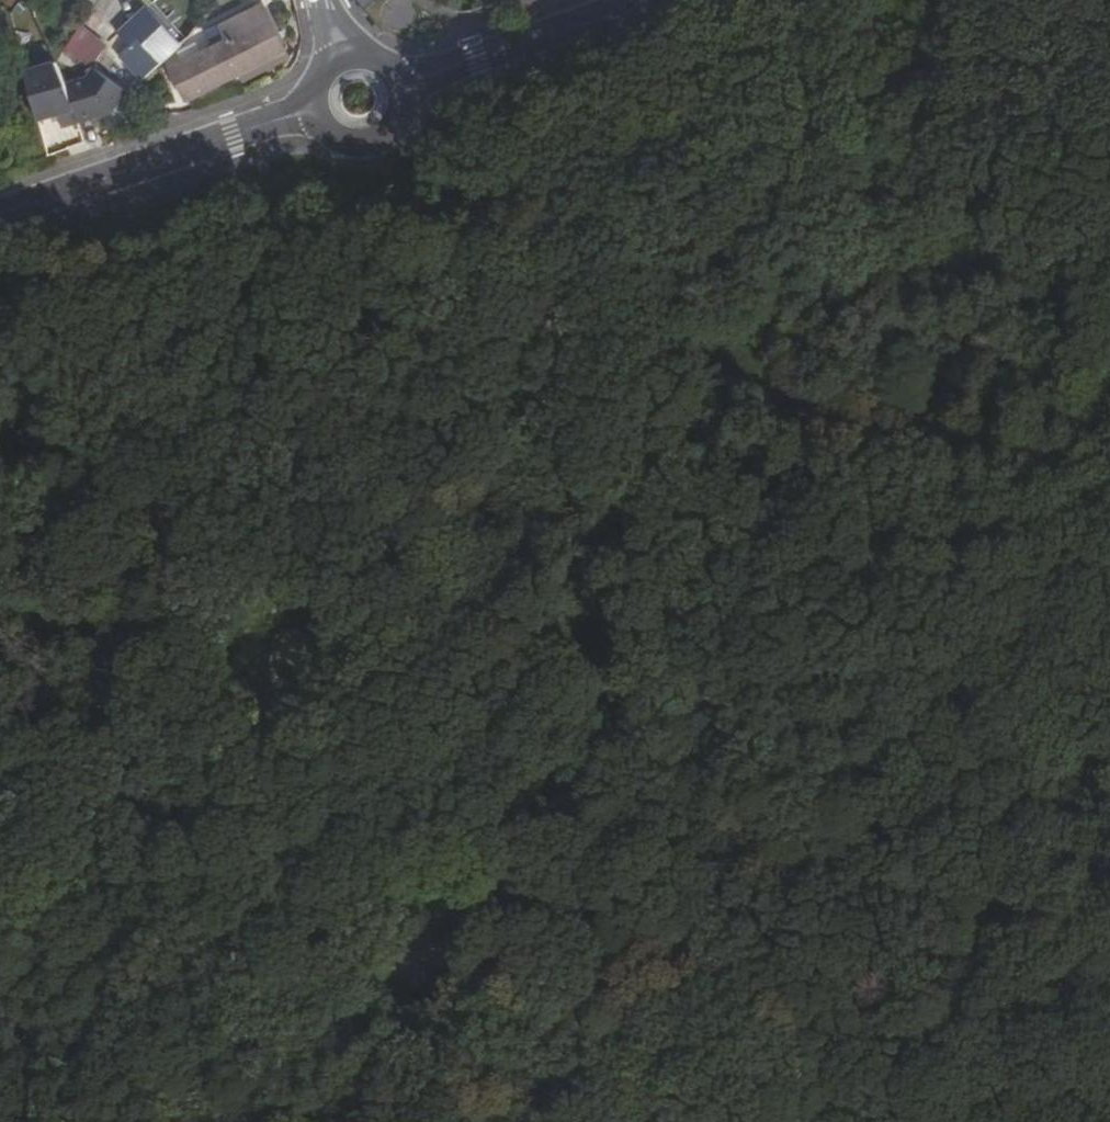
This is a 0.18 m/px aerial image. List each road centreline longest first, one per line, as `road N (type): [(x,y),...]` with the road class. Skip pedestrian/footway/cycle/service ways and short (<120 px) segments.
road 1 (track): [(0,365),(149,296),(371,235),(481,239),(555,262),(760,401)]
road 2 (track): [(0,879),(710,1121)]
road 3 (track): [(352,1001),(480,847),(572,714),(760,401)]
road 4 (track): [(760,401),(845,195),(1109,121)]
road 5 (track): [(760,401),(1109,544)]
road 6 (tertiary): [(0,215),(260,127)]
road 7 (tertiary): [(646,0),(457,67)]

